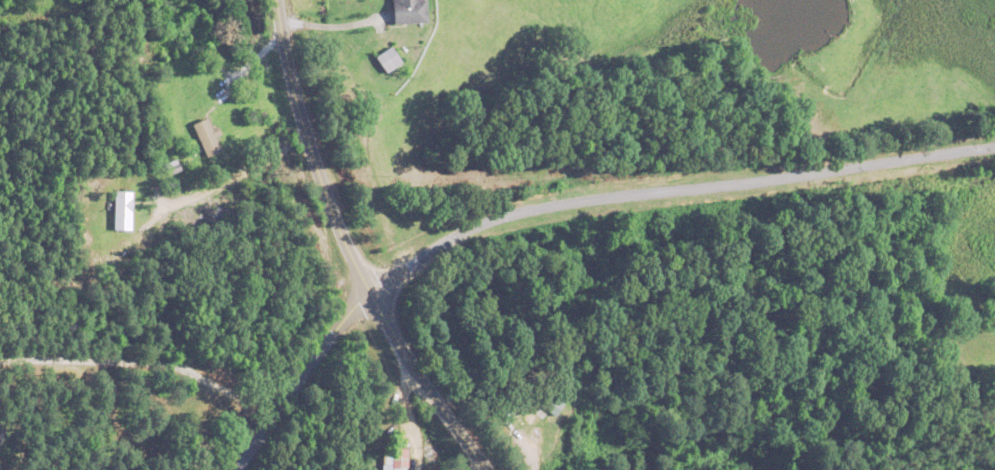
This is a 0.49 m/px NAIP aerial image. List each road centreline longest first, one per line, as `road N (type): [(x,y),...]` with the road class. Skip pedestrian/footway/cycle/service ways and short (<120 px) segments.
road 1 (residential): [(368,299),(444,242),(502,217),(994,147)]
road 2 (tertiary): [(485,469),(368,299),(305,124),(282,0)]
road 3 (residential): [(234,469),(298,377),(368,299)]

